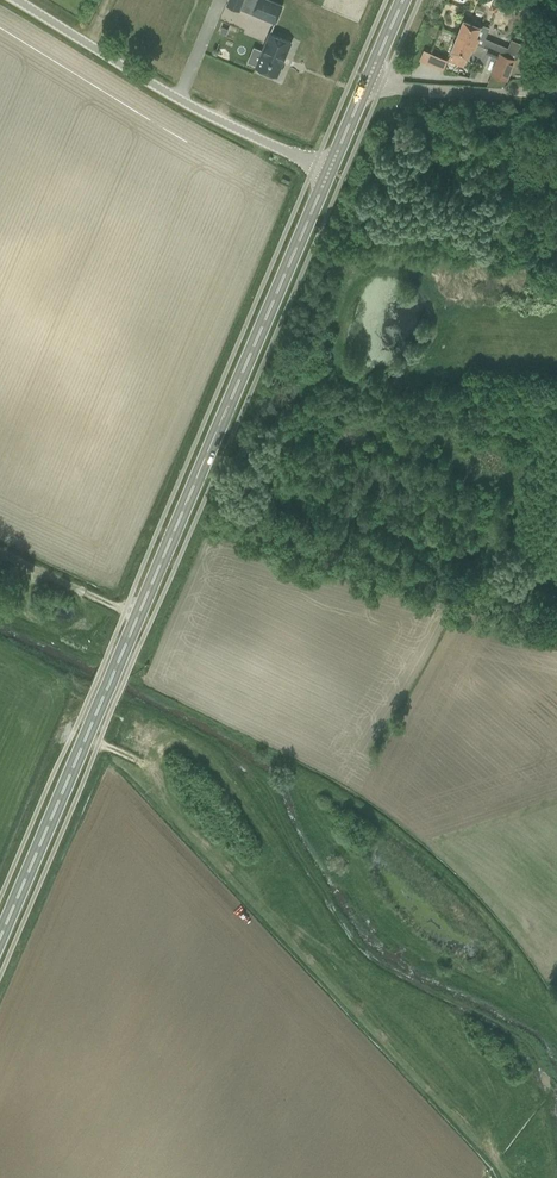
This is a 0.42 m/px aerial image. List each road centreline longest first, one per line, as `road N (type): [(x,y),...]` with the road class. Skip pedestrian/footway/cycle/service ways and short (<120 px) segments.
road 1 (secondary): [(0,941),(329,169)]
road 2 (unclassified): [(329,169),(225,125),(17,0)]
road 3 (unclassified): [(556,93),(416,89),(367,79)]

